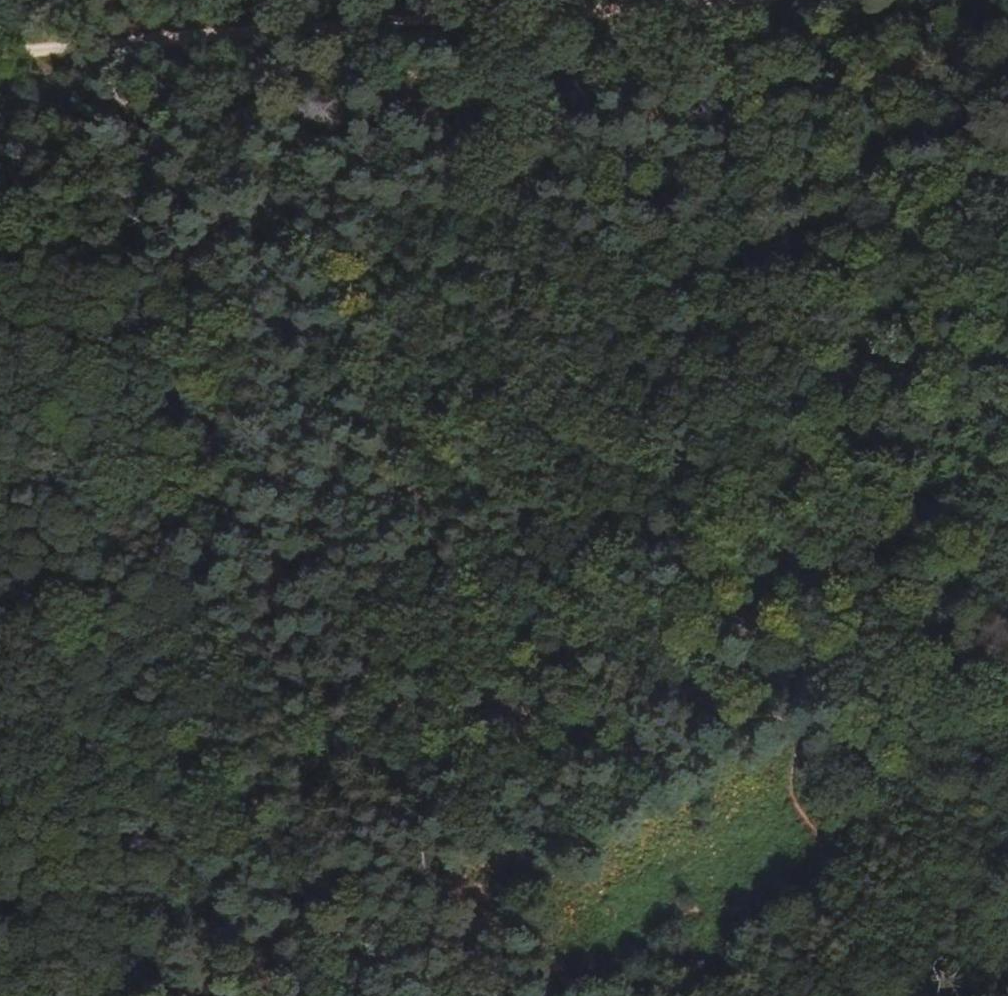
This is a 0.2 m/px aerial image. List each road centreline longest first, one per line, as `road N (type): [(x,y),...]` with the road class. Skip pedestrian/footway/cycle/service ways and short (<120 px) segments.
road 1 (track): [(0,60),(142,39),(548,21),(799,0)]

